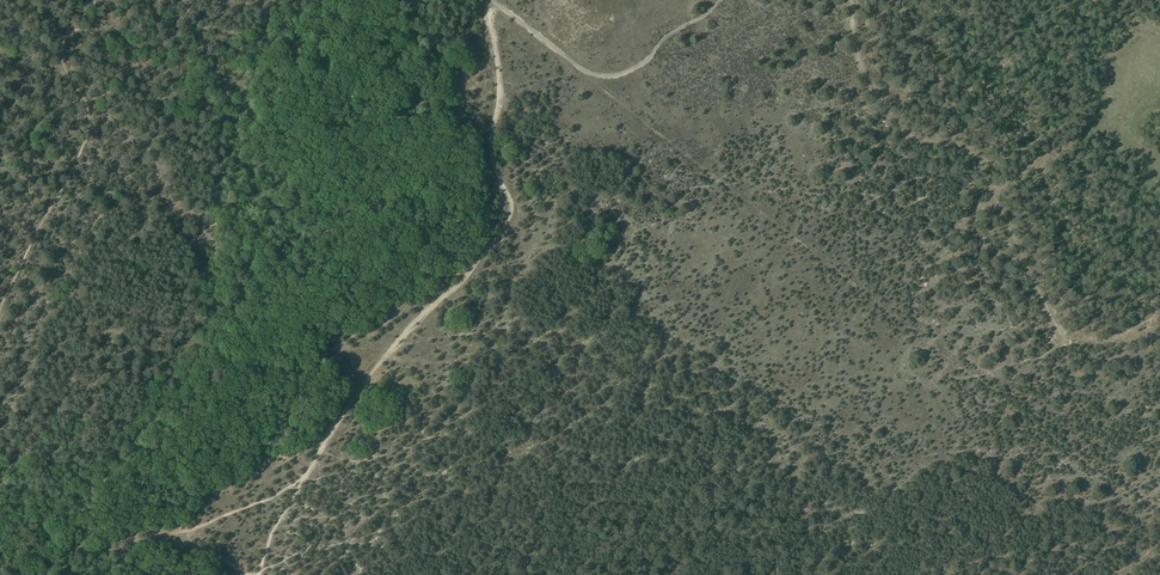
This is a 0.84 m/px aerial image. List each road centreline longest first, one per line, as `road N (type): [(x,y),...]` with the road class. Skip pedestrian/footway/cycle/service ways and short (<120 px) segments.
road 1 (track): [(487,0),(500,89),(490,146),(511,198),(510,216),(356,398),(303,478)]
road 2 (track): [(89,0),(62,56),(87,106),(86,139),(0,311)]

